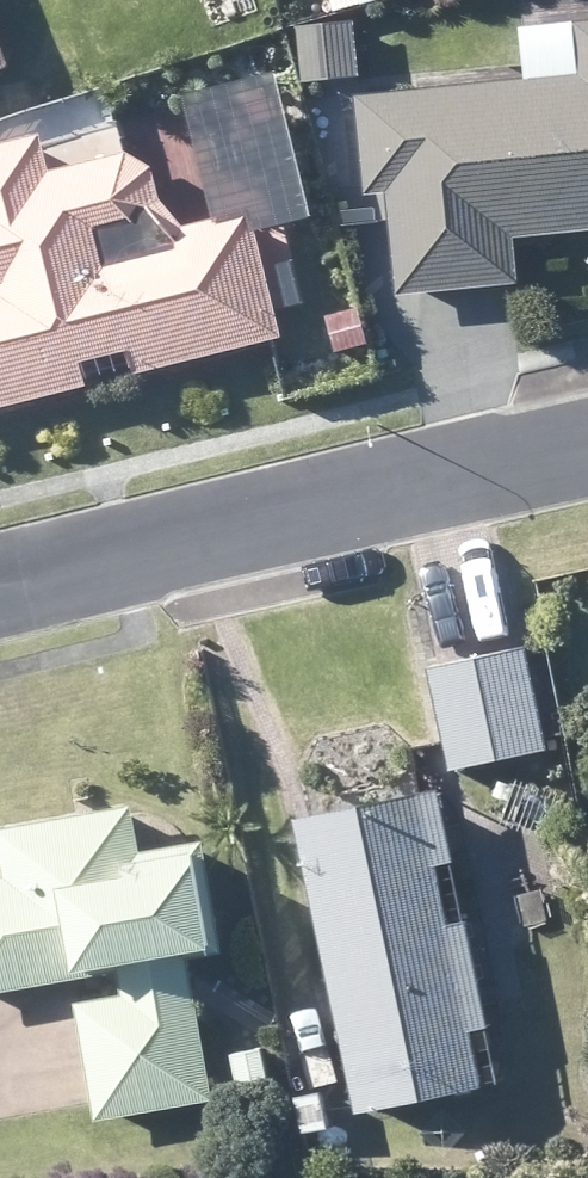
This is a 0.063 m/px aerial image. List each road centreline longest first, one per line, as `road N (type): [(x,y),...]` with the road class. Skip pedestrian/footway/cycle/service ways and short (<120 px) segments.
road 1 (residential): [(587,444),(0,582)]

